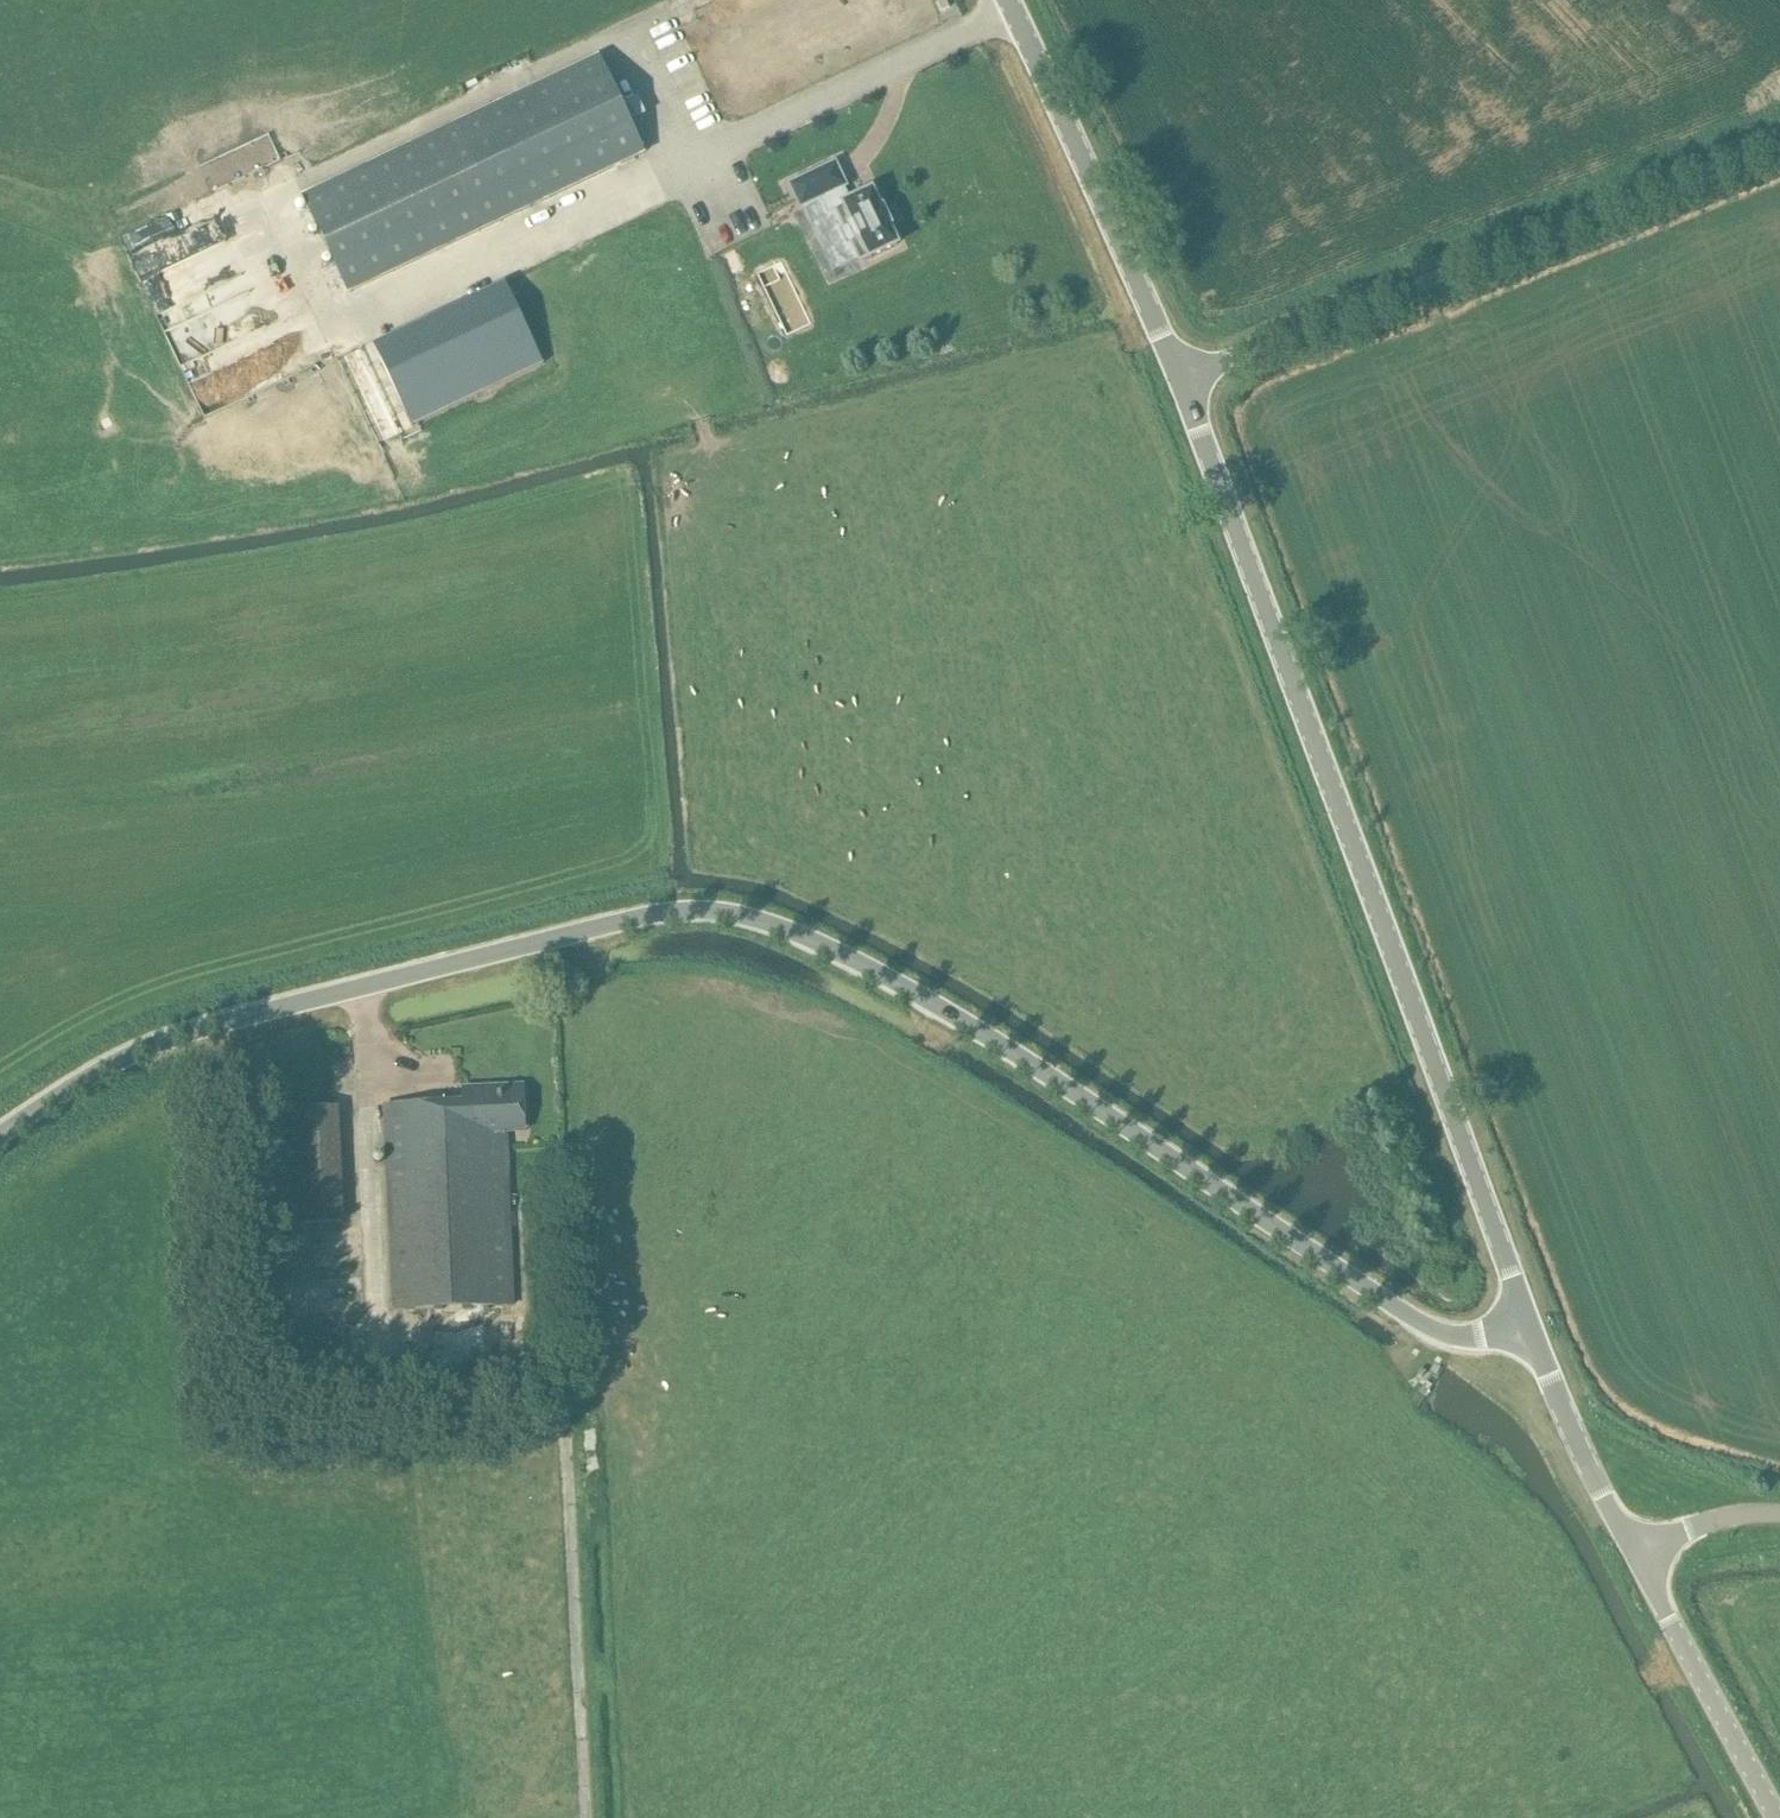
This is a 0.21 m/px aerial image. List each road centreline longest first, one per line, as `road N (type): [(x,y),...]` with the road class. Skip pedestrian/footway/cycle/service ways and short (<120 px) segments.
road 1 (unclassified): [(0,1142),(114,1066),(217,1025),(674,912),(735,916),(879,974),(1416,1320),(1456,1336),(1530,1326)]
road 2 (unclassified): [(1530,1326),(1368,848),(1179,376)]
road 3 (unclassified): [(1179,376),(1779,145)]
road 4 (unclassified): [(1179,376),(1002,0)]
road 5 (unclassified): [(1778,1817),(1630,1545)]
road 6 (unclassified): [(1630,1545),(1530,1326)]
road 7 (unclassified): [(1630,1545),(1720,1517),(1779,1513)]

